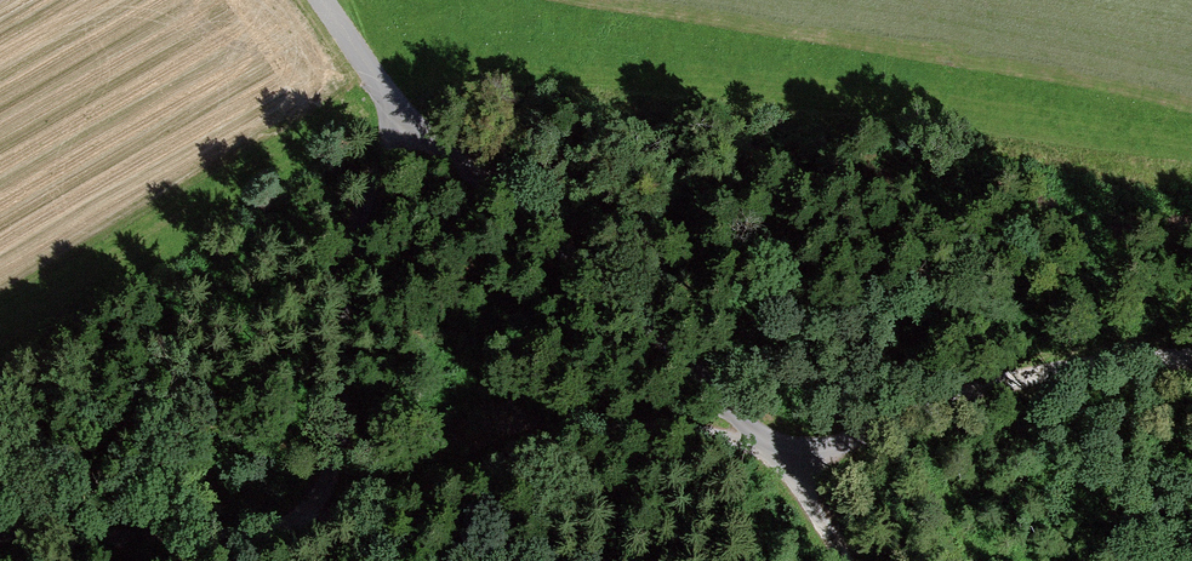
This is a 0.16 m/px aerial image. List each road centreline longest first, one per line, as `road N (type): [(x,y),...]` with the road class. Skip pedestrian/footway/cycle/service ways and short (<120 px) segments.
road 1 (track): [(1191,360),(1093,363),(861,396),(765,441),(623,425),(356,509),(308,511)]
road 2 (unclassified): [(385,89),(341,294),(341,431),(308,511),(264,531),(207,537),(0,537)]
road 3 (unclassified): [(765,441),(697,365),(428,138),(385,89)]
road 4 (track): [(765,441),(833,560)]

